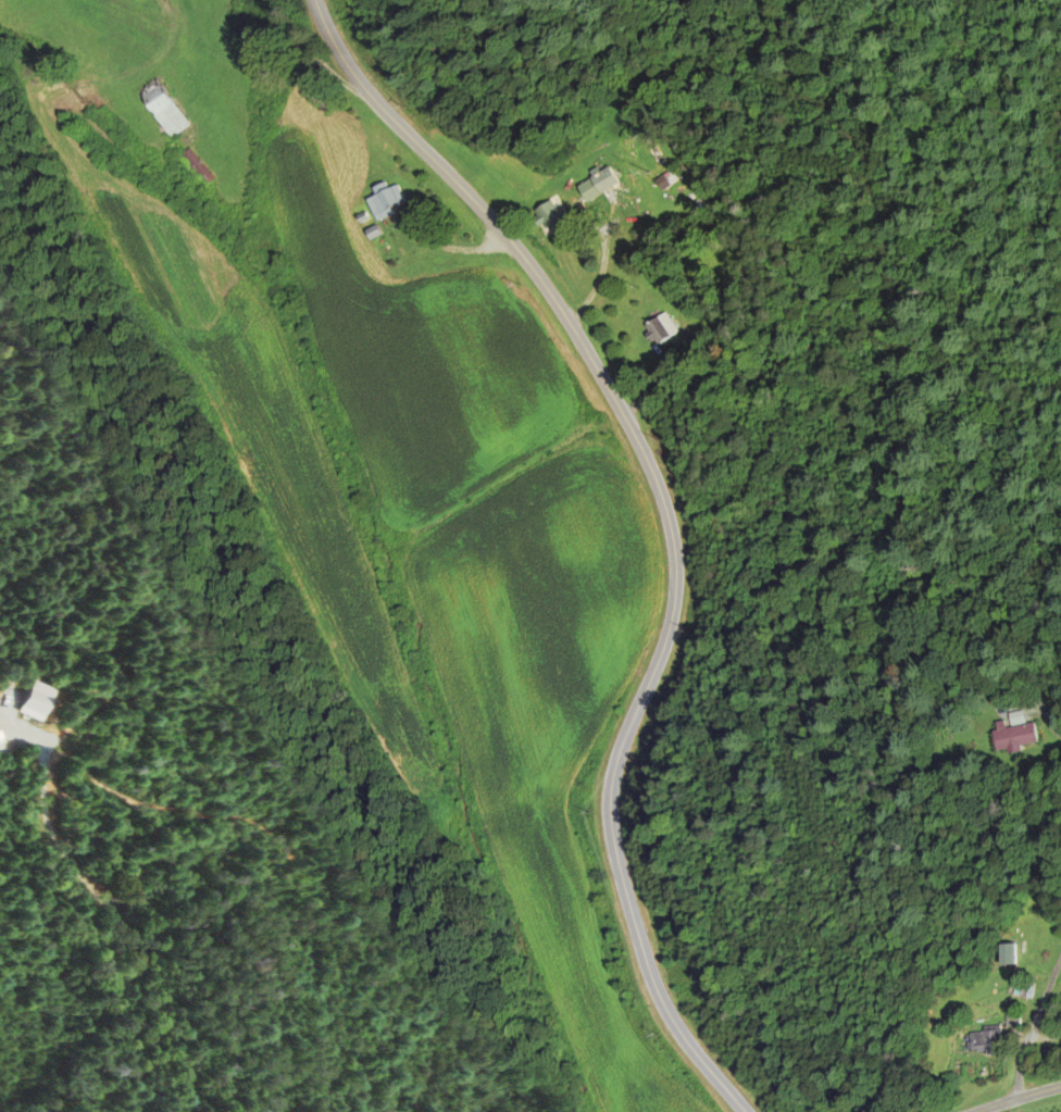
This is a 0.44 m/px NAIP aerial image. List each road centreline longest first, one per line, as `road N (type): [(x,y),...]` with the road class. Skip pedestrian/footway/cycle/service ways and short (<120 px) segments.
road 1 (residential): [(310,0),(371,101),(536,278),(641,454),(678,563),(659,657),(603,803),(637,951),(695,1054),(744,1111)]

